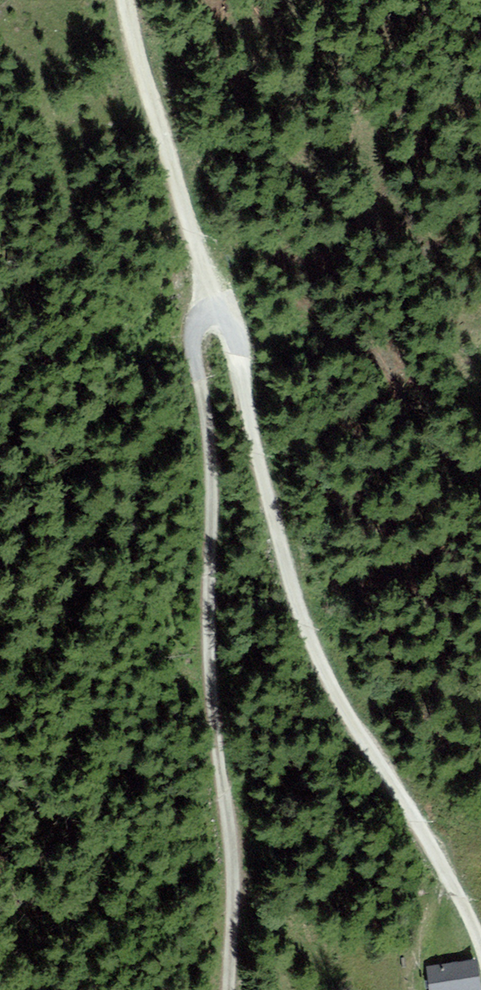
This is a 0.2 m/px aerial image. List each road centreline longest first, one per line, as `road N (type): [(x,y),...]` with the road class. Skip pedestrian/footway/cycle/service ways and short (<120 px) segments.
road 1 (track): [(213,312),(233,334),(282,552),(317,660),(480,945)]
road 2 (track): [(209,312),(193,341),(211,464),(209,654),(232,880),(229,989)]
road 3 (track): [(126,0),(213,312)]

